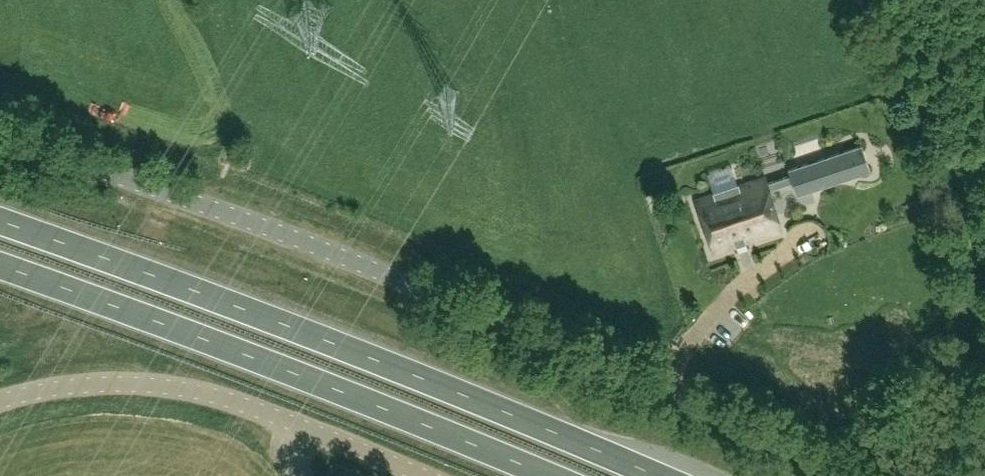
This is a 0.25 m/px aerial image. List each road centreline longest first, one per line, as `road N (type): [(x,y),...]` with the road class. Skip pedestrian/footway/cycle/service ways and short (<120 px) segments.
road 1 (unclassified): [(856,475),(428,289),(0,138)]
road 2 (trunk): [(658,475),(0,220)]
road 3 (trunk): [(0,265),(554,475)]
road 4 (unclassified): [(424,475),(189,385),(119,382),(0,405)]

